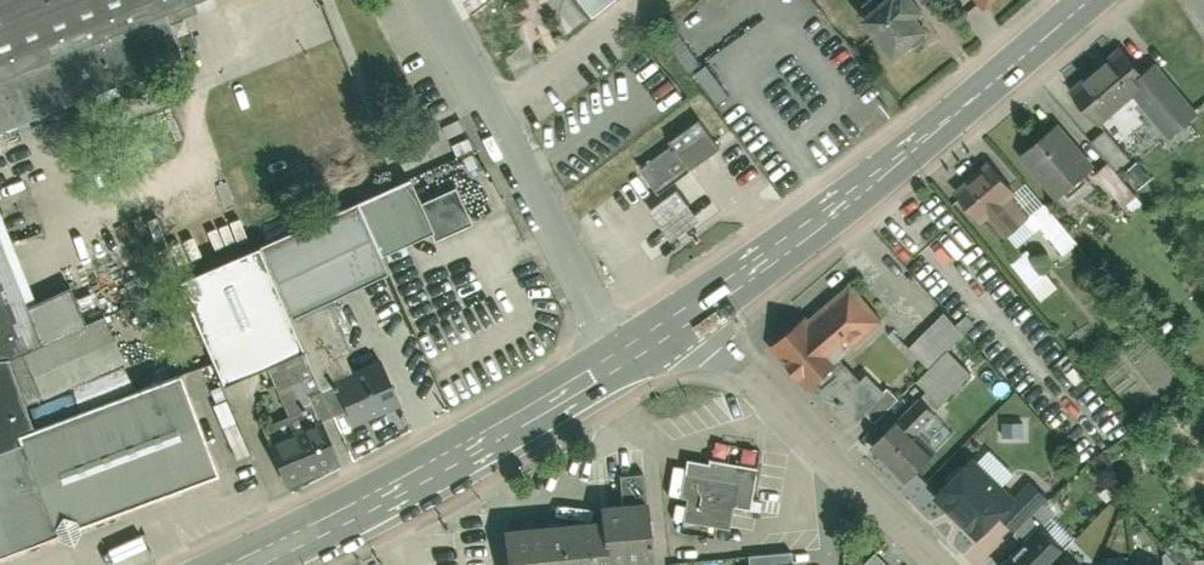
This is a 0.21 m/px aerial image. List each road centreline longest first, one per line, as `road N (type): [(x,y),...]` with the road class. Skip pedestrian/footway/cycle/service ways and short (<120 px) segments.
road 1 (tertiary): [(1092,0),(890,170),(686,315)]
road 2 (tertiary): [(624,358),(345,522),(252,564)]
road 3 (residential): [(624,358),(428,0)]
road 4 (residential): [(686,315),(945,564)]

